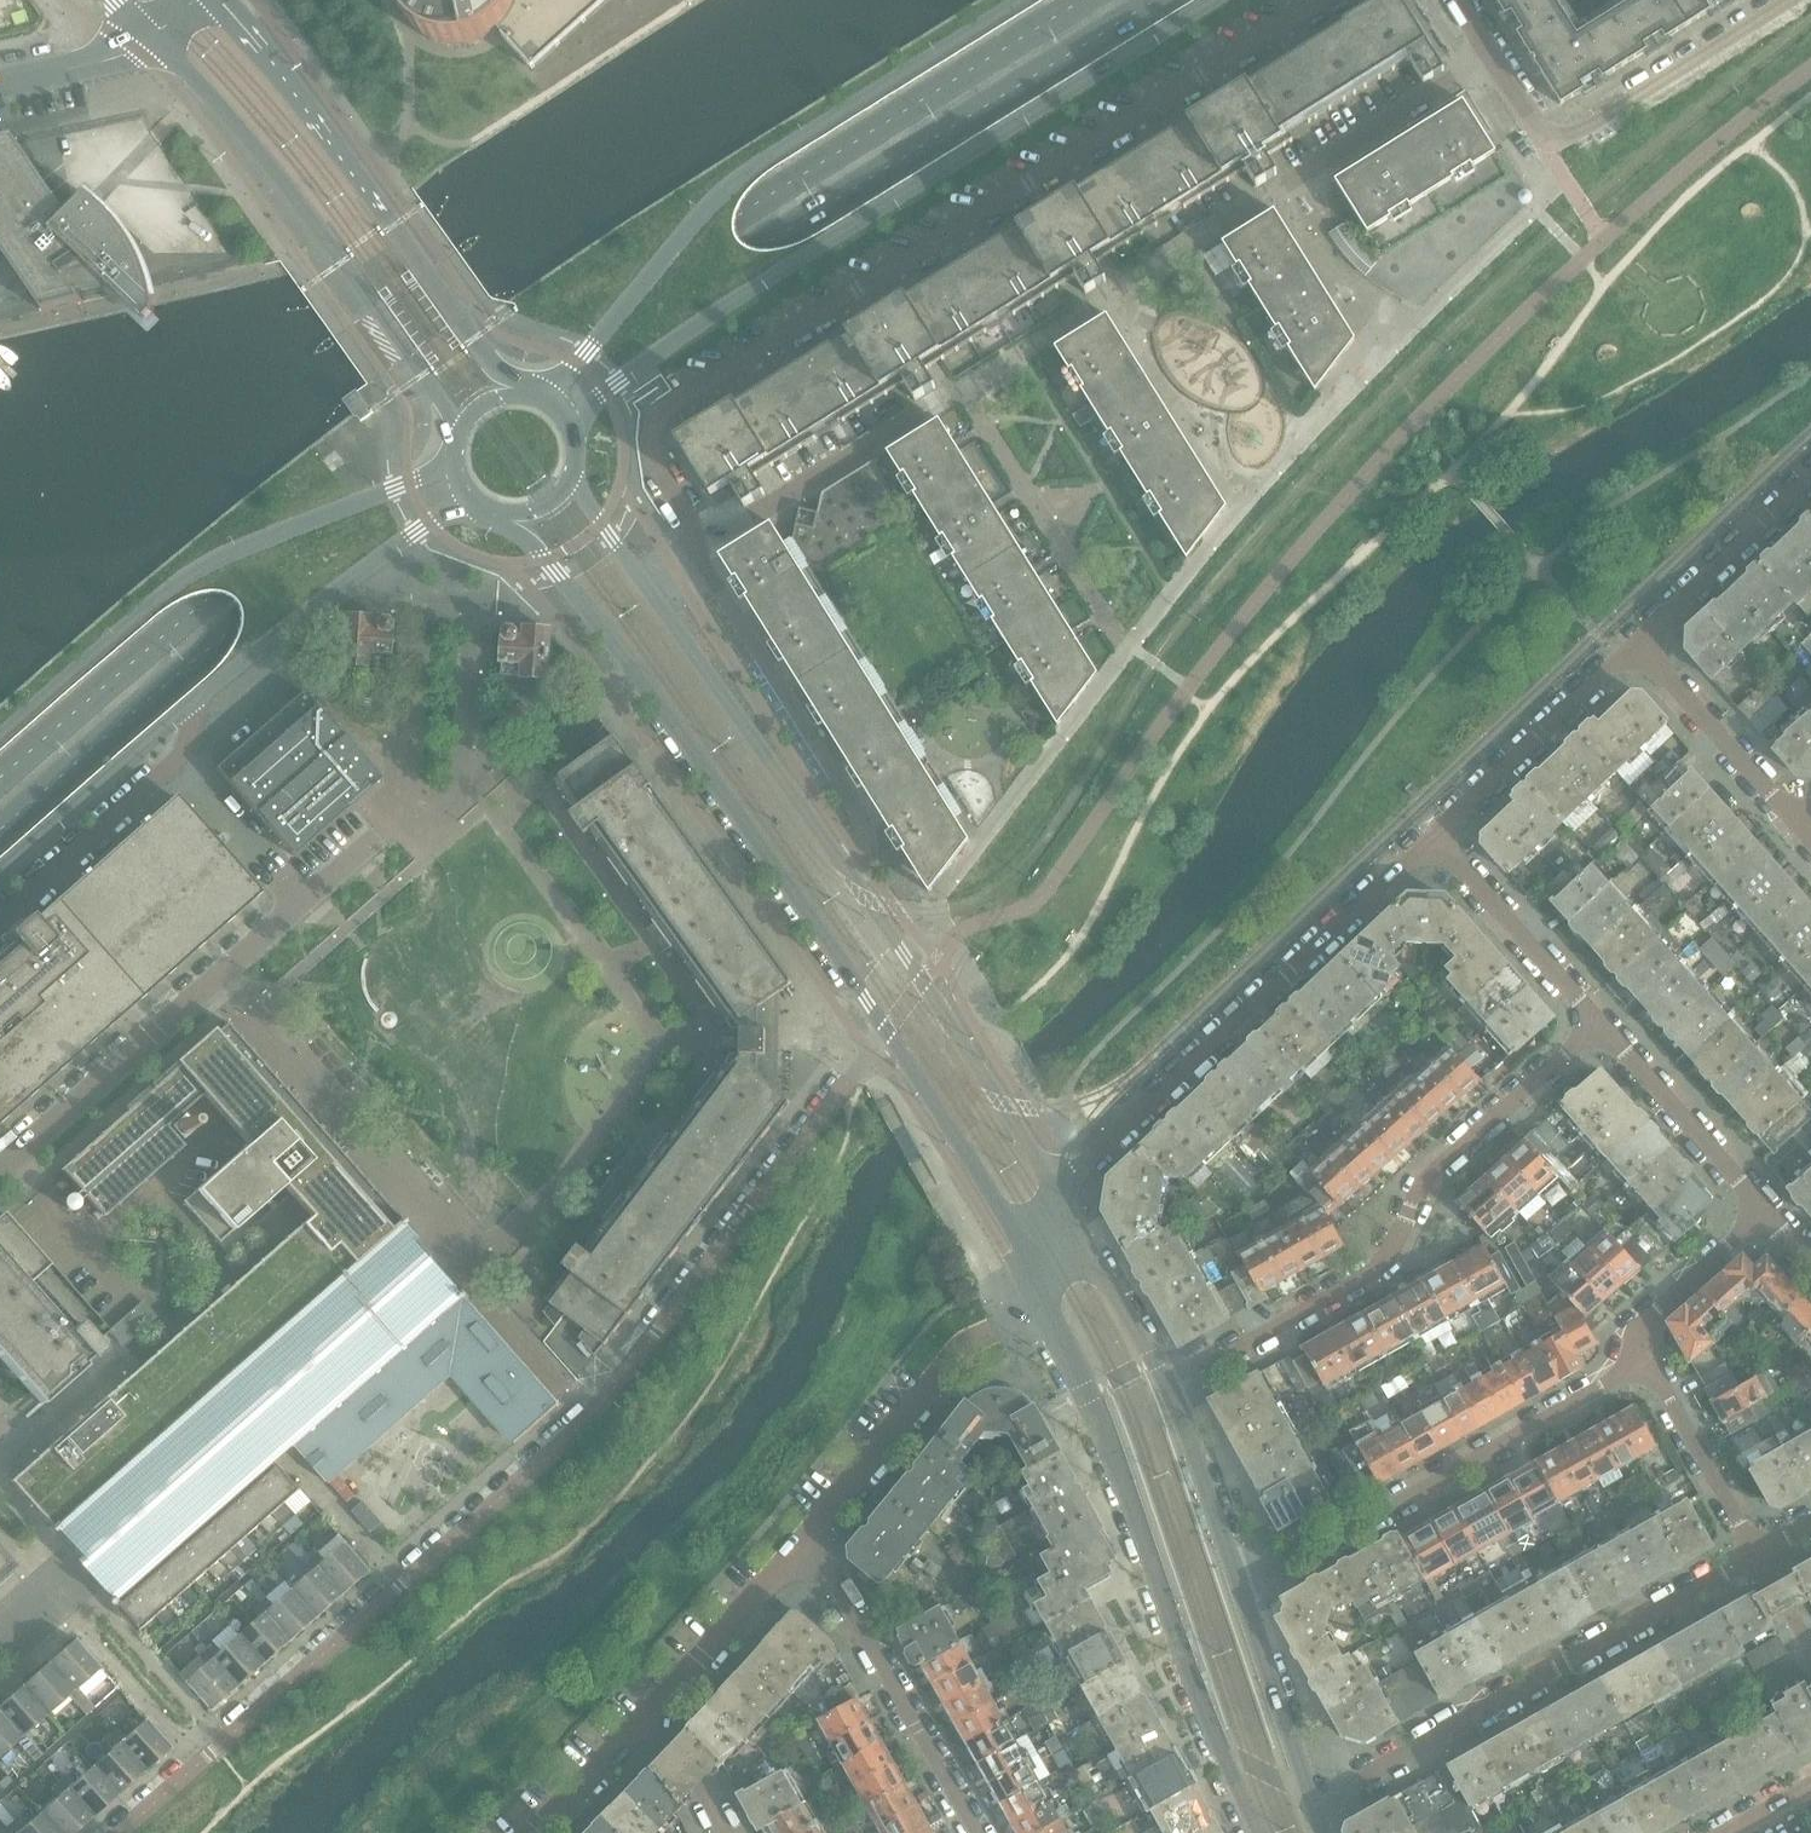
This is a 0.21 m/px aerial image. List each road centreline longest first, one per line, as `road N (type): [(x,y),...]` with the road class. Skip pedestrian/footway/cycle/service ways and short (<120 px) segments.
road 1 (secondary): [(0,830),(241,619),(497,425),(752,251),(1154,0)]
road 2 (secondary): [(1082,0),(672,256),(459,406),(254,560),(0,778)]
road 3 (residential): [(887,1030),(602,1407),(120,1832)]
road 4 (residential): [(1321,0),(669,408),(654,425),(653,452),(691,518),(694,550)]
road 5 (secondary): [(572,430),(618,379),(1213,0)]
road 6 (unclassified): [(501,518),(546,558),(621,655),(887,1030)]
road 7 (secondary): [(1020,0),(721,191),(590,350),(540,397)]
road 8 (unclassified): [(1043,1297),(1113,1452),(1190,1676),(1256,1832)]
road 9 (residential): [(1599,1024),(1435,1169),(1377,1268),(1168,1388)]
road 10 (secondary): [(454,460),(198,567),(0,735)]
road 11 (residential): [(1064,1205),(1086,1161),(1432,836)]
road 12 (residential): [(1311,1806),(1758,1555)]
road 13 (residential): [(0,1169),(378,836)]
road 14 (tertiary): [(153,37),(290,189),(459,429)]
road 15 (tertiary): [(526,393),(226,0)]
road 16 (residential): [(1240,1590),(1647,1361)]
road 17 (residential): [(1788,0),(1548,149),(1490,56)]
road 18 (unclassified): [(1064,1205),(853,880)]
road 19 (residential): [(853,880),(863,821),(694,550)]
road 20 (unclassified): [(853,880),(642,581)]
road 21 (residential): [(798,1546),(956,1352),(1043,1297)]
road 22 (secondary): [(195,699),(405,538),(477,501)]
road 23 (residential): [(798,1546),(837,1586),(977,1832)]
road 24 (unclassified): [(887,1030),(995,1201),(1043,1297)]
road 25 (residential): [(0,915),(183,753),(195,730),(195,699)]
road 26 (residential): [(1432,836),(1635,642)]
road 27 (residential): [(1263,197),(1490,56)]
road 28 (residential): [(694,550),(920,410)]
road 29 (secondary): [(0,870),(195,699)]
road 30 (residential): [(1599,1024),(1766,1212)]
road 31 (residential): [(1432,836),(1599,1024)]
road 32 (residential): [(1798,825),(1635,642)]
road 33 (residential): [(1635,642),(1810,477)]
road 34 (residential): [(644,1720),(798,1546)]
road 35 (unclassified): [(1311,1806),(1240,1590)]
road 36 (residential): [(1647,1361),(1758,1555)]
road 37 (unclassified): [(1240,1590),(1168,1388)]
road 38 (residential): [(1647,1361),(1642,1336),(1654,1311),(1766,1212)]
road 39 (residential): [(0,89),(93,69),(153,37)]
road 40 (residential): [(531,1832),(644,1720)]
road 41 (residential): [(726,1832),(644,1720)]
road 42 (unclassified): [(1168,1388),(1099,1268)]
road 43 (unclassified): [(642,581),(571,478)]

